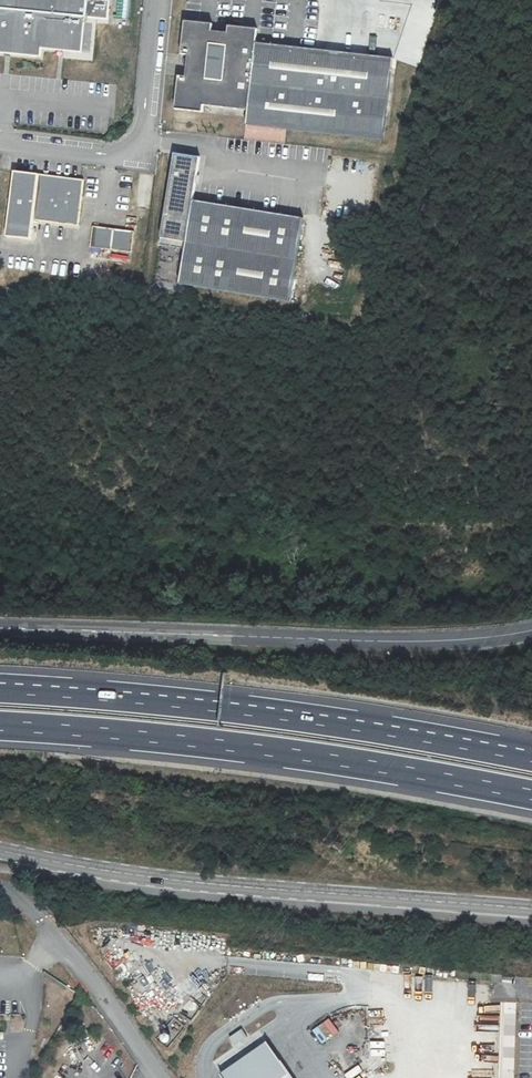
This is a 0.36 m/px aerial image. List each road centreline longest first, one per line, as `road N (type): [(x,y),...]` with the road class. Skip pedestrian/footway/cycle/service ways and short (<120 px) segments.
road 1 (motorway): [(0,726),(217,745),(531,796)]
road 2 (motorway): [(531,757),(228,707),(0,688)]
road 3 (tertiary): [(531,909),(191,882),(0,851)]
road 4 (tertiary): [(0,628),(339,642),(455,642),(531,631)]
road 5 (unclassified): [(158,0),(142,149),(123,156),(0,140)]
road 6 (residential): [(163,1077),(43,920)]

